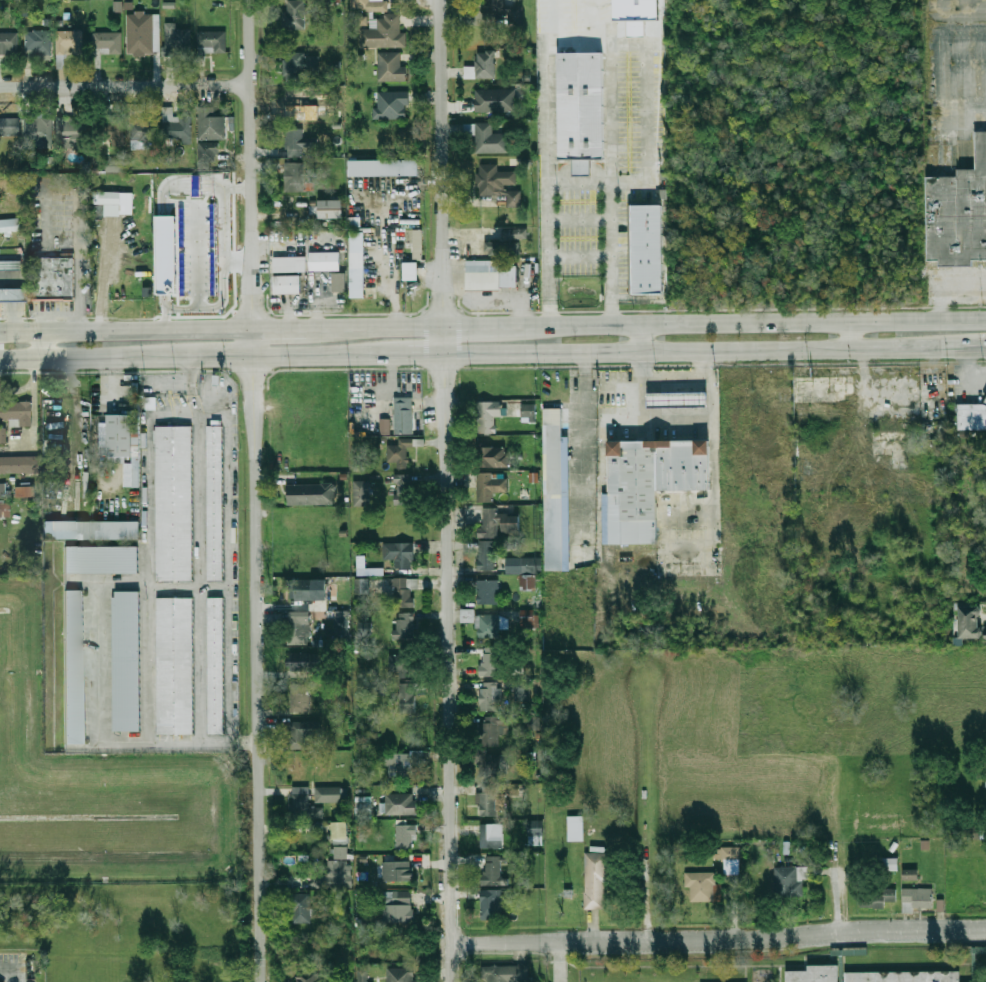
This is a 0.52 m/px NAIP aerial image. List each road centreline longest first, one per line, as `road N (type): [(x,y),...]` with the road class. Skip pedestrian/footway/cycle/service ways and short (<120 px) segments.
road 1 (residential): [(261,981),(247,0)]
road 2 (residential): [(455,939),(442,0)]
road 3 (secondary): [(447,352),(985,345)]
road 4 (residential): [(455,939),(985,923)]
road 5 (secondary): [(985,321),(537,326)]
road 6 (secondary): [(251,329),(0,331)]
road 7 (residential): [(0,87),(248,84)]
road 8 (secondary): [(0,359),(164,356)]

